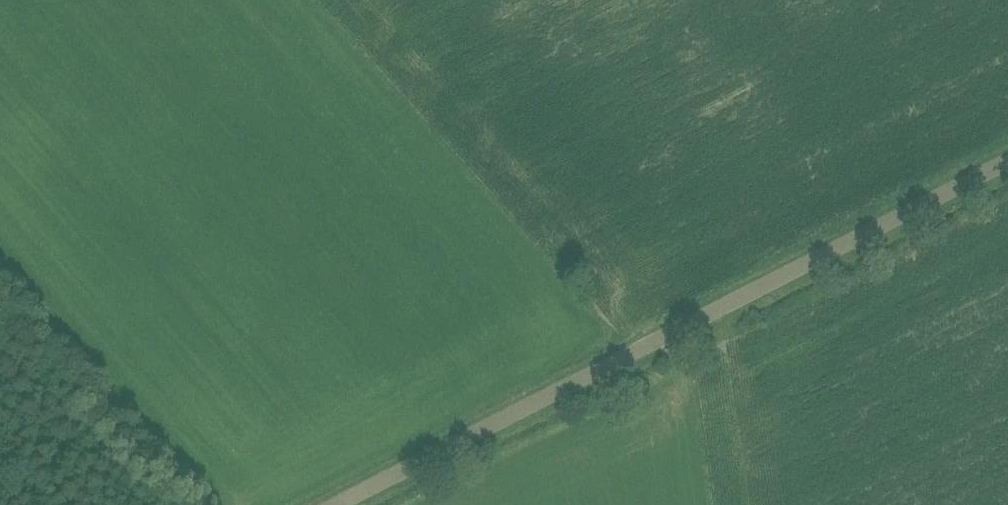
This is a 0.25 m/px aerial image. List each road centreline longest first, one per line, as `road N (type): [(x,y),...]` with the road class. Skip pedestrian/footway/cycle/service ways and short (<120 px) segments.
road 1 (unclassified): [(340,504),(1007,161)]

